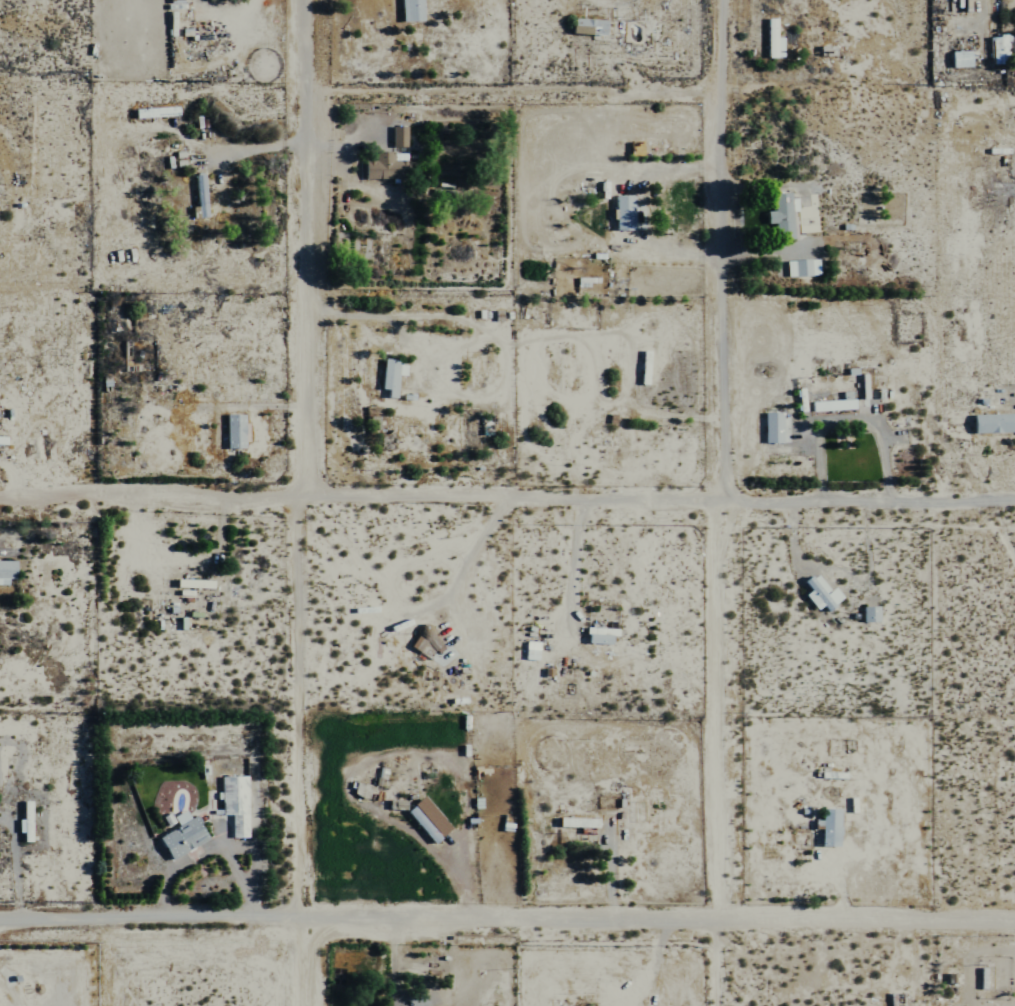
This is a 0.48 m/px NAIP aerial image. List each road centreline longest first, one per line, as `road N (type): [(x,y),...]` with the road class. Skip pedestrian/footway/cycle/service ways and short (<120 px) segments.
road 1 (residential): [(1014,510),(0,504)]
road 2 (residential): [(0,923),(1014,929)]
road 3 (residential): [(717,0),(724,234),(721,1005)]
road 4 (residential): [(307,1005),(307,0)]

